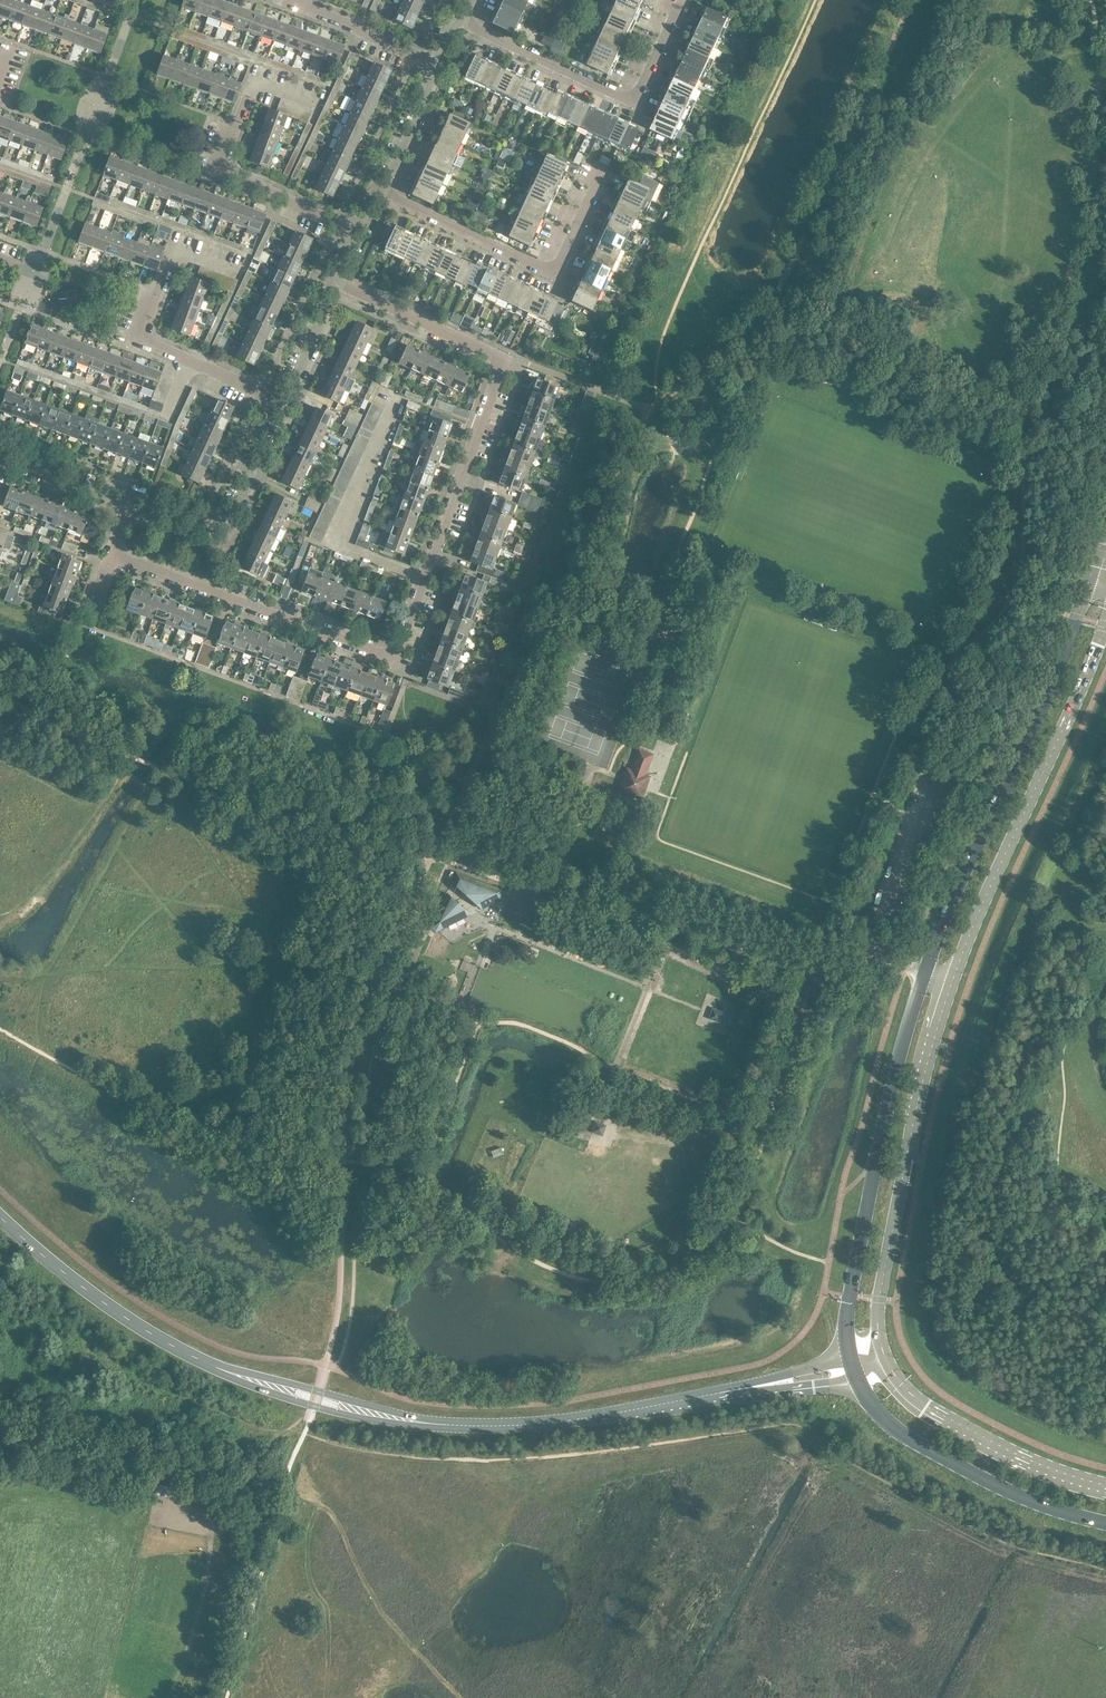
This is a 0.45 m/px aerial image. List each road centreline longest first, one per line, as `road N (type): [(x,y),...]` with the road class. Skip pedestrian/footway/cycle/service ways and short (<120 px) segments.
road 1 (residential): [(424,577),(504,358),(333,275)]
road 2 (secondary): [(1091,584),(925,973)]
road 3 (secondary): [(925,973),(876,1163),(851,1296),(851,1355)]
road 4 (secondary): [(952,983),(1105,626)]
road 5 (secondary): [(887,1360),(878,1300),(923,1080),(952,983)]
road 6 (residential): [(424,577),(392,655),(112,553)]
road 7 (residential): [(381,193),(556,278),(603,176)]
road 8 (secondary): [(465,1425),(539,1425),(767,1385)]
road 9 (residential): [(461,22),(629,97),(639,91),(679,4)]
road 10 (secondary): [(858,1382),(891,1424),(967,1471),(1105,1525)]
road 11 (secondary): [(206,1364),(345,1415),(422,1428),(465,1425)]
road 12 (secondary): [(465,1425),(399,1416),(206,1364)]
road 13 (residential): [(284,402),(142,342),(179,244)]
road 14 (secondary): [(1105,1486),(1036,1464),(928,1407),(887,1360)]
road 15 (secondary): [(206,1364),(72,1282),(0,1219)]
road 16 (residential): [(353,228),(218,169),(254,80)]
road 17 (unclassified): [(129,507),(149,503),(210,525),(232,514),(249,460),(273,408),(284,402)]
road 18 (residential): [(432,64),(299,0)]
road 19 (unclassified): [(381,193),(429,91),(432,64)]
road 20 (unclassified): [(129,507),(0,460)]
road 21 (unclassified): [(284,402),(329,305),(333,275)]

